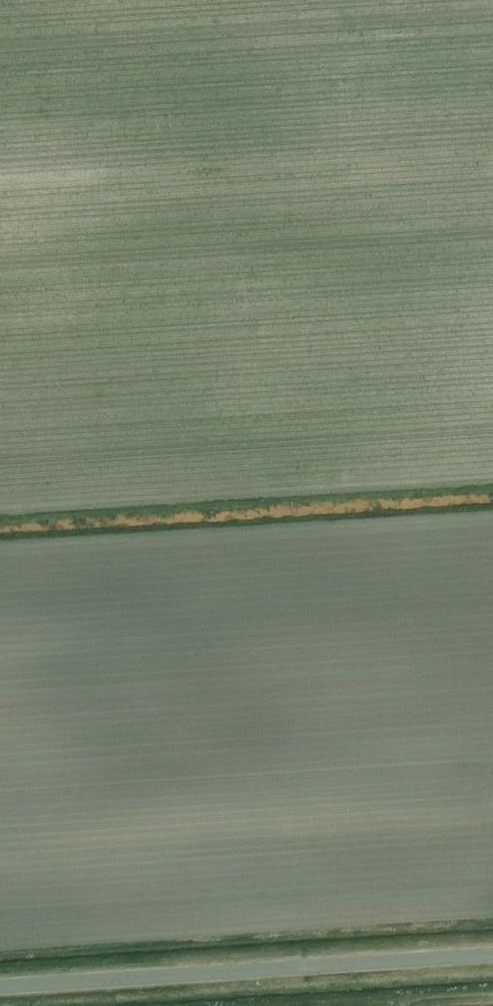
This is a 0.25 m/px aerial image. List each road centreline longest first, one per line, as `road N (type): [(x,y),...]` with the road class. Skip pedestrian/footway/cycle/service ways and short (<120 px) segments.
road 1 (unclassified): [(0,987),(492,955)]

